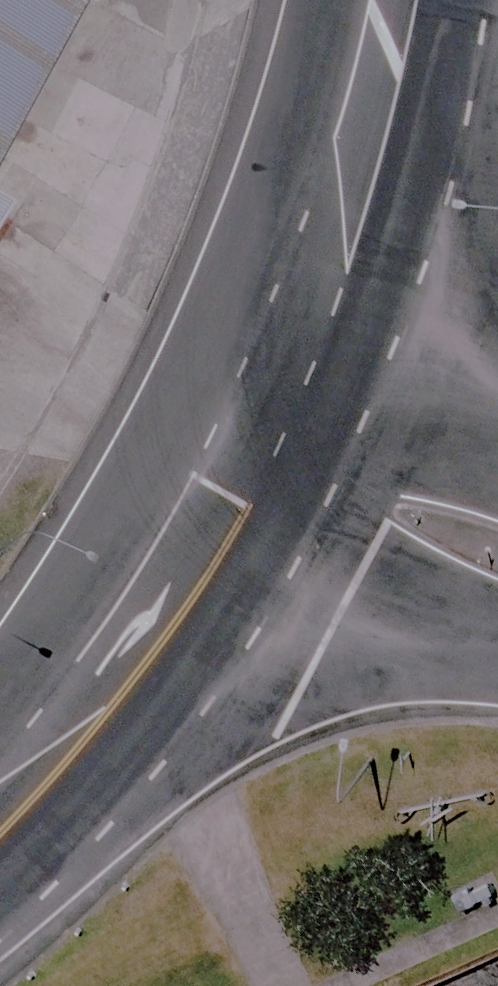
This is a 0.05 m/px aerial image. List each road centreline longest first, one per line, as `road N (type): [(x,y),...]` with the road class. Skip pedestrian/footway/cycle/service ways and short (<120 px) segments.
road 1 (tertiary): [(255,447),(338,228),(391,0)]
road 2 (tertiary): [(0,800),(56,748),(255,447)]
road 3 (unclassified): [(497,565),(390,522),(255,447)]

